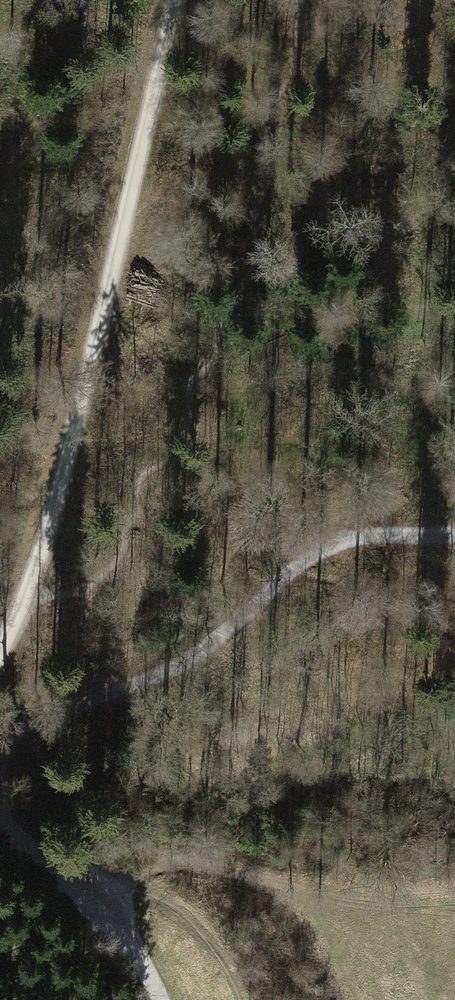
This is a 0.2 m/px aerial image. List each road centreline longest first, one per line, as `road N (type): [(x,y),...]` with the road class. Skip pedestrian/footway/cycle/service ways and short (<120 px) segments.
road 1 (track): [(175,0),(52,512),(0,651)]
road 2 (track): [(454,537),(368,534),(336,543),(307,558),(207,646),(156,676),(0,735)]
road 3 (motorway): [(0,537),(454,621)]
road 4 (motorway): [(454,444),(0,360)]
road 5 (track): [(0,815),(49,867),(91,894),(128,938),(161,999)]
road 6 (track): [(91,894),(163,866),(307,895)]

